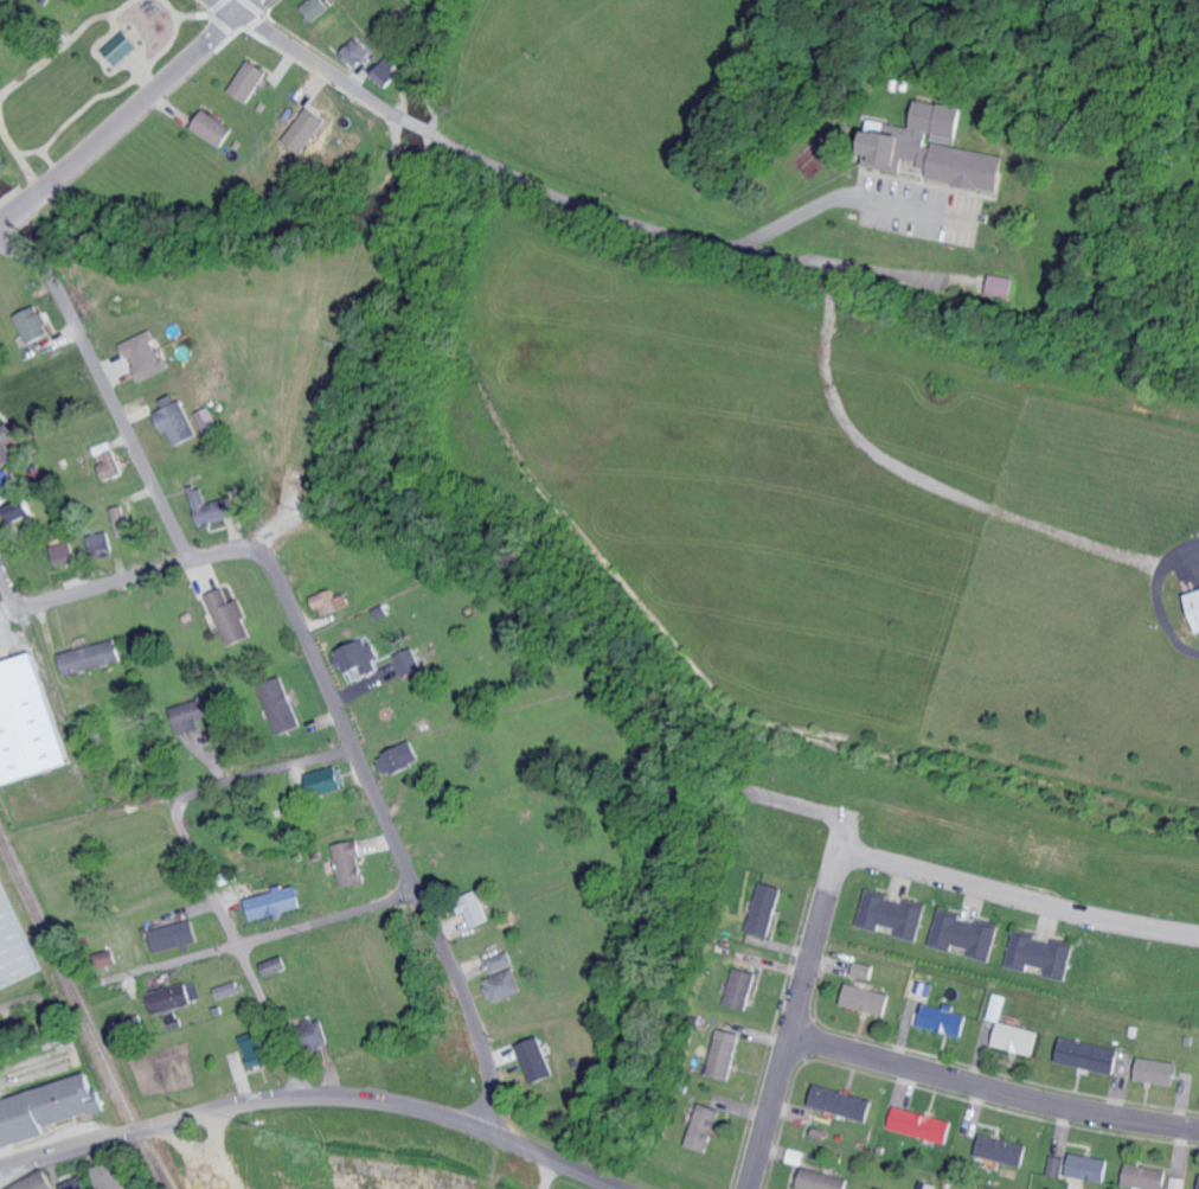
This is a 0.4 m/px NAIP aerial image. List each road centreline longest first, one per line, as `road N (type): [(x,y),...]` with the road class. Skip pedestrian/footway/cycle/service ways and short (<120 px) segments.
road 1 (residential): [(476,1126),(489,1078),(454,971),(272,571),(244,554)]
road 2 (residential): [(37,1158),(239,1105),(350,1097),(476,1126),(623,1188)]
road 3 (residential): [(786,1038),(1038,1108),(1198,1134)]
road 4 (residential): [(823,904),(834,871),(857,855),(1198,936)]
road 5 (residential): [(191,563),(56,290),(0,241)]
road 6 (residential): [(0,223),(259,0)]
road 7 (residential): [(91,985),(416,894)]
road 8 (residential): [(306,1097),(173,817)]
road 9 (residential): [(748,1188),(823,904)]
road 10 (residential): [(244,554),(18,607)]
road 11 (residential): [(399,116),(218,0)]
road 12 (residential): [(173,817),(185,798),(235,780),(353,754)]

